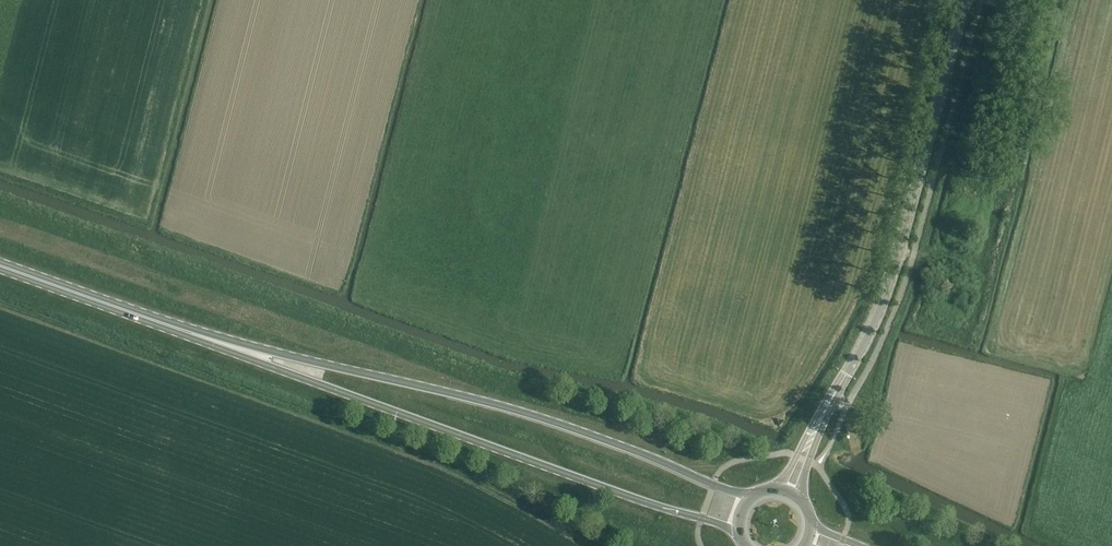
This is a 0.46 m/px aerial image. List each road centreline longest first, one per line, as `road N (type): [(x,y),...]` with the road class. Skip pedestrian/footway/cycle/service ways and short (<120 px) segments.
road 1 (primary): [(753,494),(527,415),(213,340)]
road 2 (primary): [(213,340),(739,534)]
road 3 (tertiary): [(813,435),(891,278),(971,0)]
road 4 (primary): [(213,340),(0,265)]

